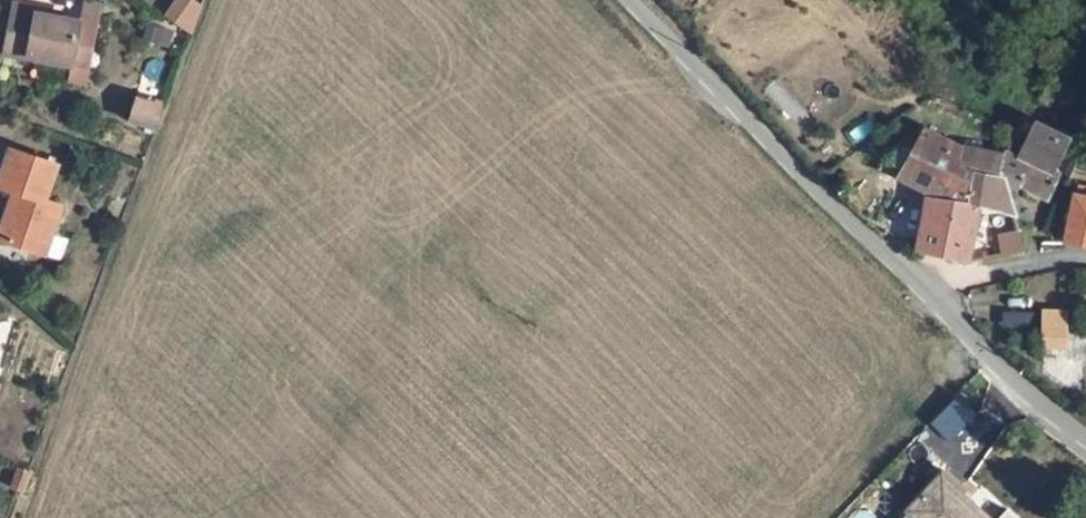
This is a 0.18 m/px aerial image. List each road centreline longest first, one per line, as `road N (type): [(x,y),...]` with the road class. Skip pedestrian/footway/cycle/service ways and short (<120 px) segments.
road 1 (unclassified): [(1085,436),(1022,389),(629,0)]

